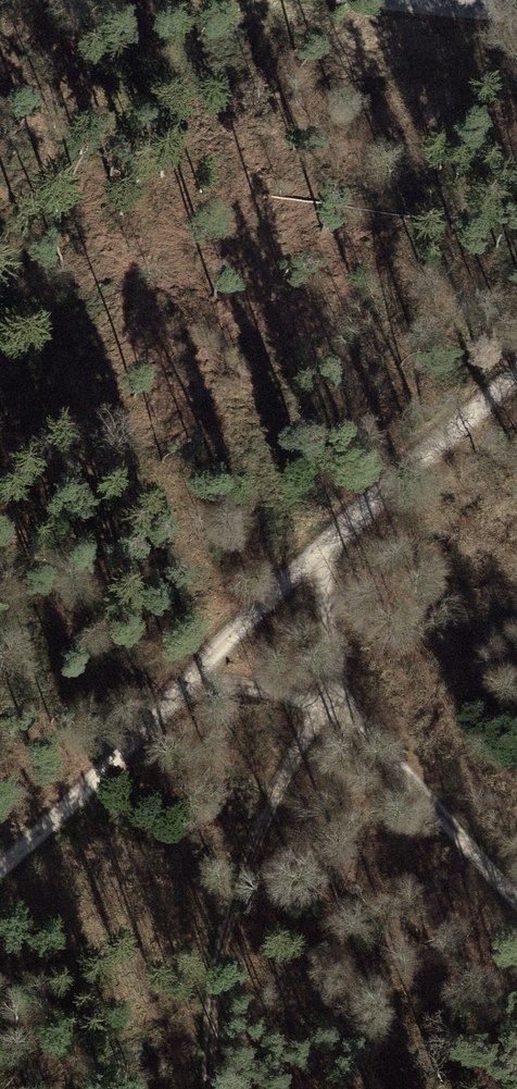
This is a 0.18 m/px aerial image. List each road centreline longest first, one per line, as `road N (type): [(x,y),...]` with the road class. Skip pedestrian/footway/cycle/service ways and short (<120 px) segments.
road 1 (unclassified): [(0,882),(328,537),(516,373)]
road 2 (track): [(330,717),(285,777),(220,997),(212,1088)]
road 3 (track): [(516,899),(373,739),(330,717)]
road 4 (track): [(328,537),(330,717)]
road 5 (track): [(330,717),(192,675)]
road 6 (unclassified): [(516,12),(393,0)]

